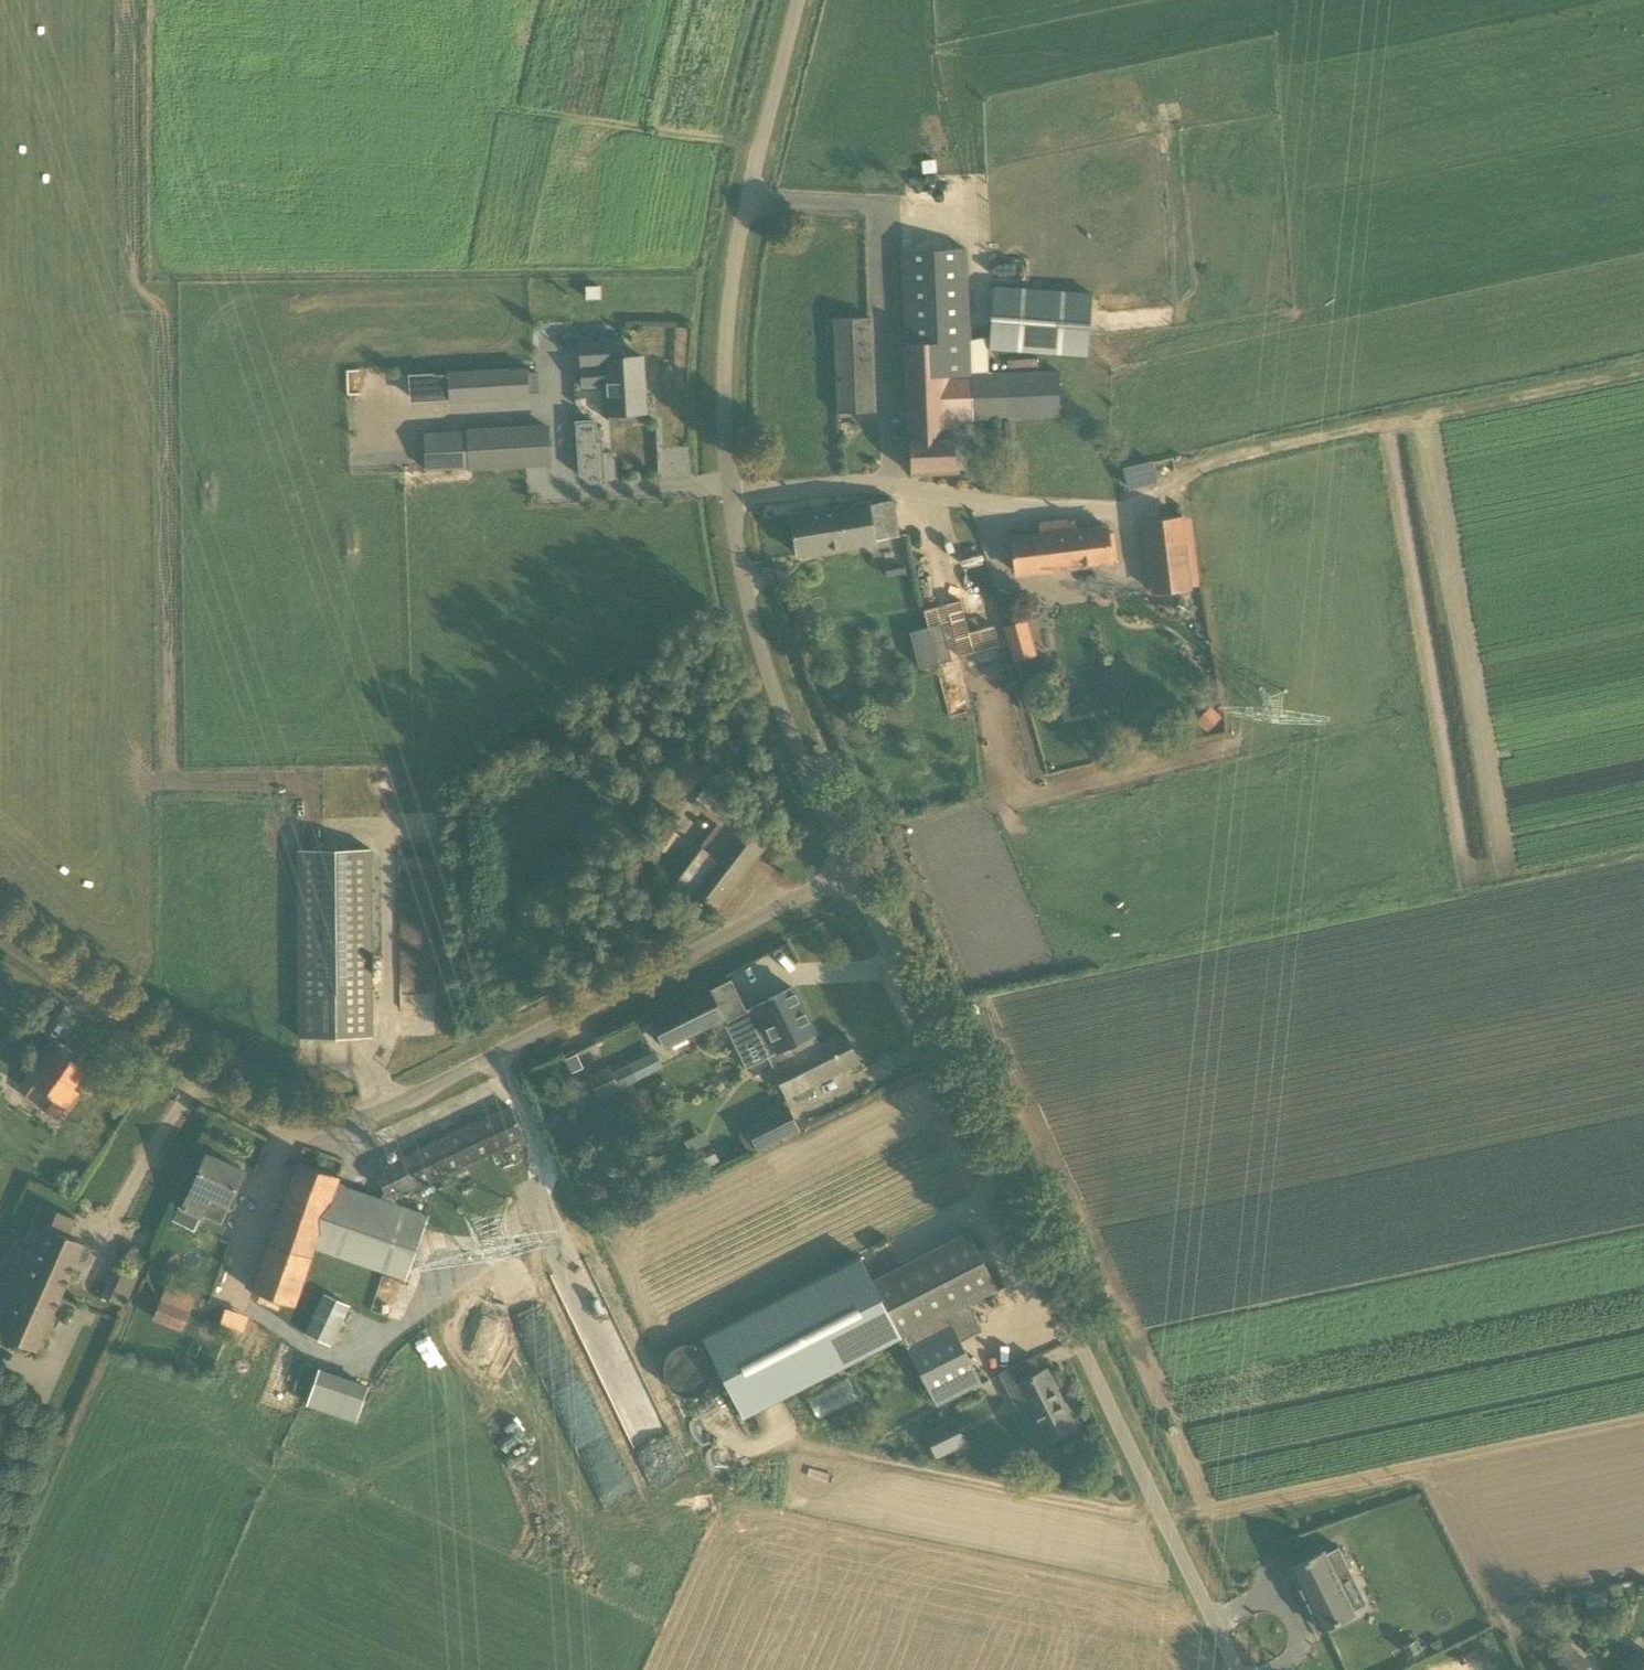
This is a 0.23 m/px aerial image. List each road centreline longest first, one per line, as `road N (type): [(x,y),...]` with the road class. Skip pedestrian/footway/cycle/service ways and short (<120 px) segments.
road 1 (unclassified): [(0,917),(90,992),(233,1090),(317,1126),(379,1113),(458,1074),(853,860)]
road 2 (unclassified): [(1244,1669),(853,860)]
road 3 (unclassified): [(732,504),(727,304),(800,0)]
road 4 (unclassified): [(1126,515),(860,487),(732,504)]
road 5 (unclassified): [(853,860),(767,680),(732,504)]

